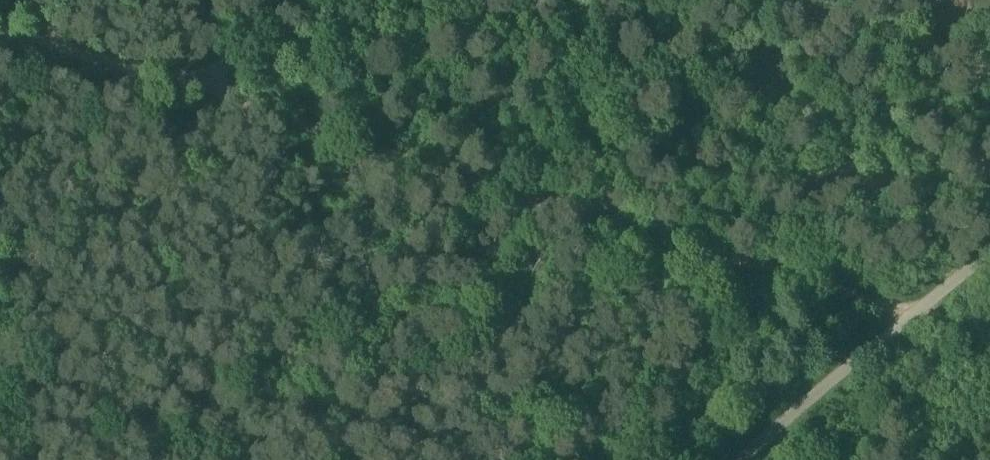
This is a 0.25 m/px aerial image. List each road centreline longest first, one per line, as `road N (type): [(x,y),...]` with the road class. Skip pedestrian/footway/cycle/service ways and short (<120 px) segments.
road 1 (track): [(912,314),(192,88)]
road 2 (unclassified): [(989,255),(743,459)]
road 3 (track): [(192,88),(0,28)]

